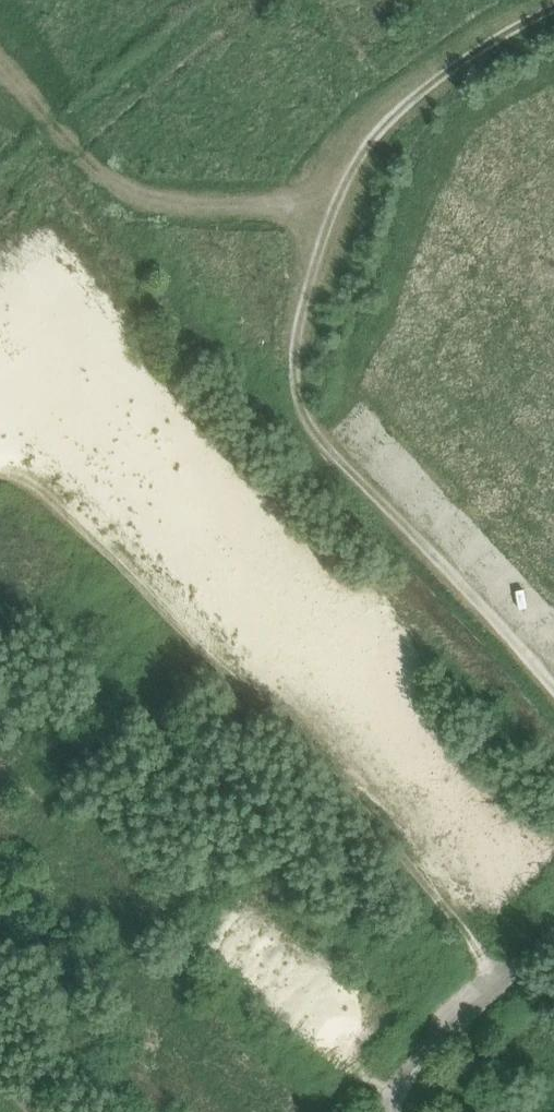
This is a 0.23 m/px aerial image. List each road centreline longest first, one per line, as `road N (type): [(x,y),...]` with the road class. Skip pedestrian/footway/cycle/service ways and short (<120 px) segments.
road 1 (track): [(553,8),(466,51),(318,212),(295,398),(553,687)]
road 2 (track): [(505,980),(5,453),(0,457)]

